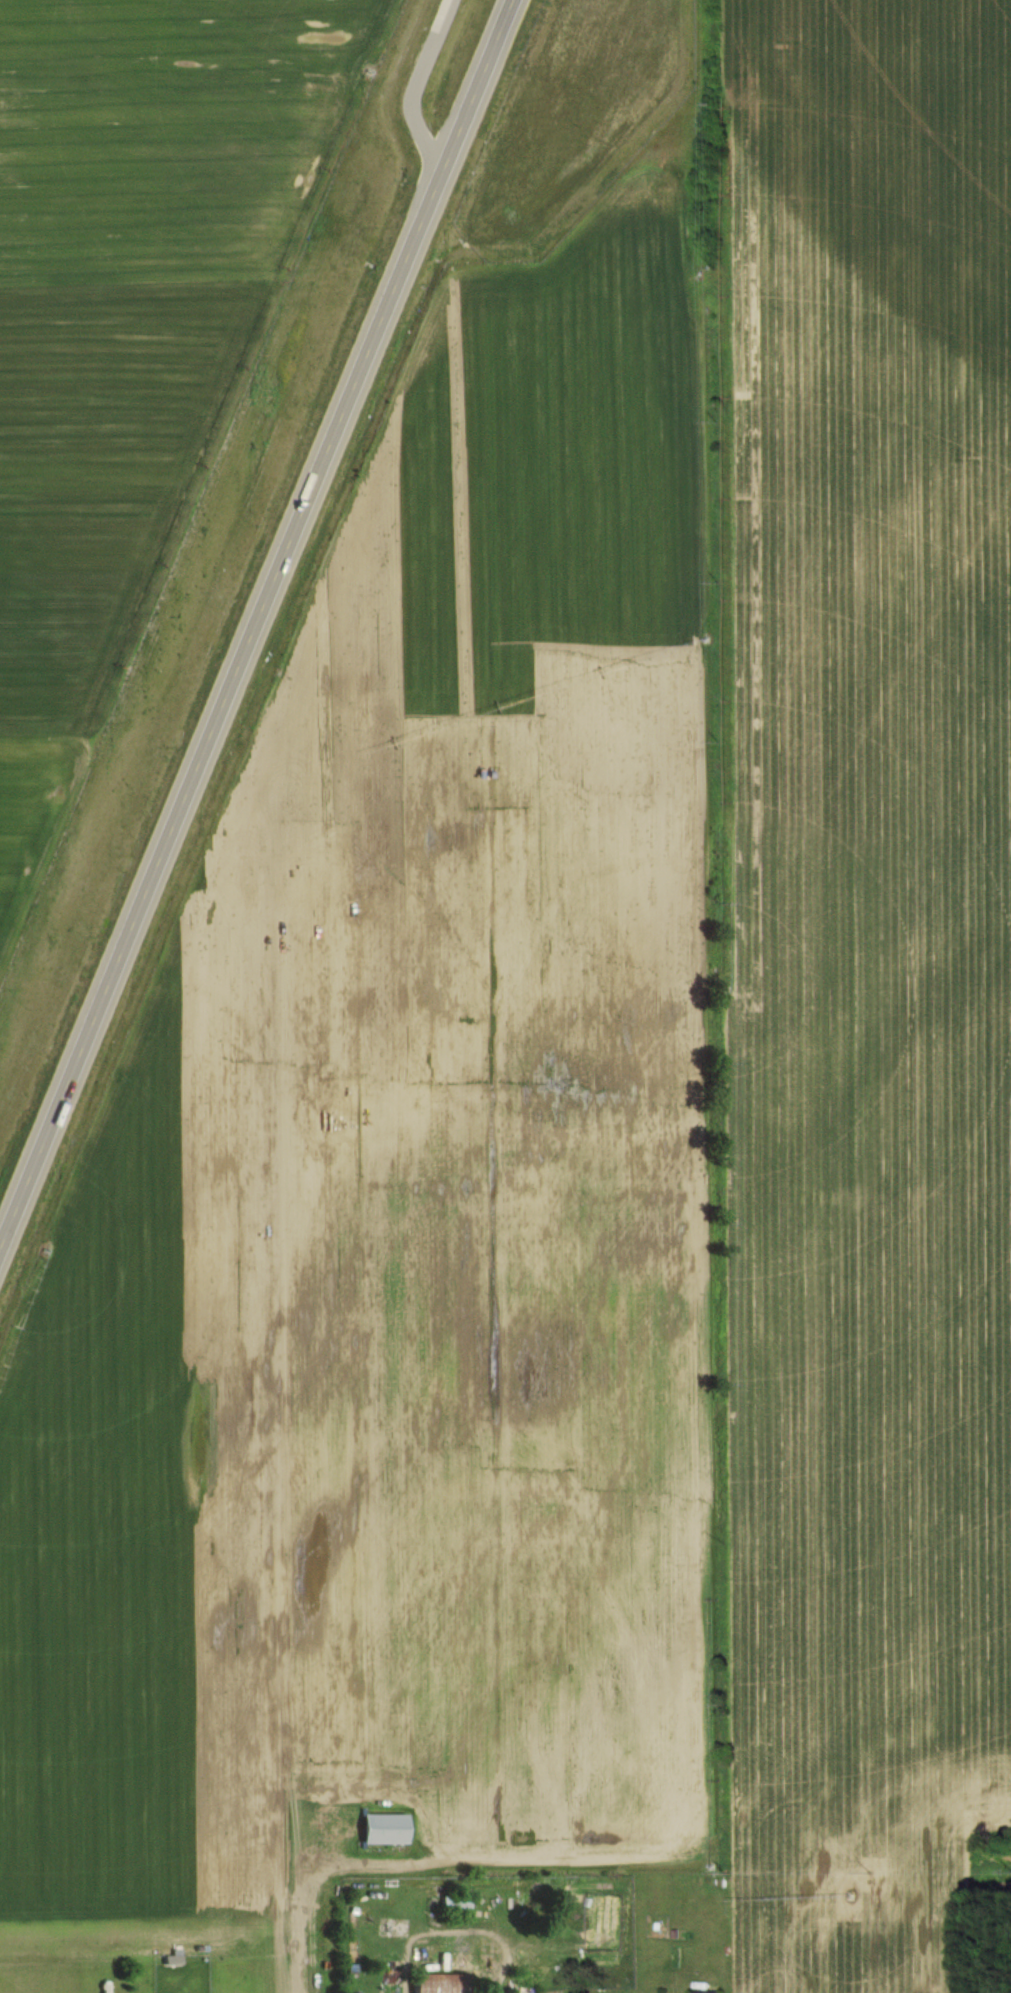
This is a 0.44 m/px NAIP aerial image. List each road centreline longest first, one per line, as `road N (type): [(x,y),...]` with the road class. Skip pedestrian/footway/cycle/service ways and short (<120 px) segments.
road 1 (trunk): [(0,1270),(525,0)]

